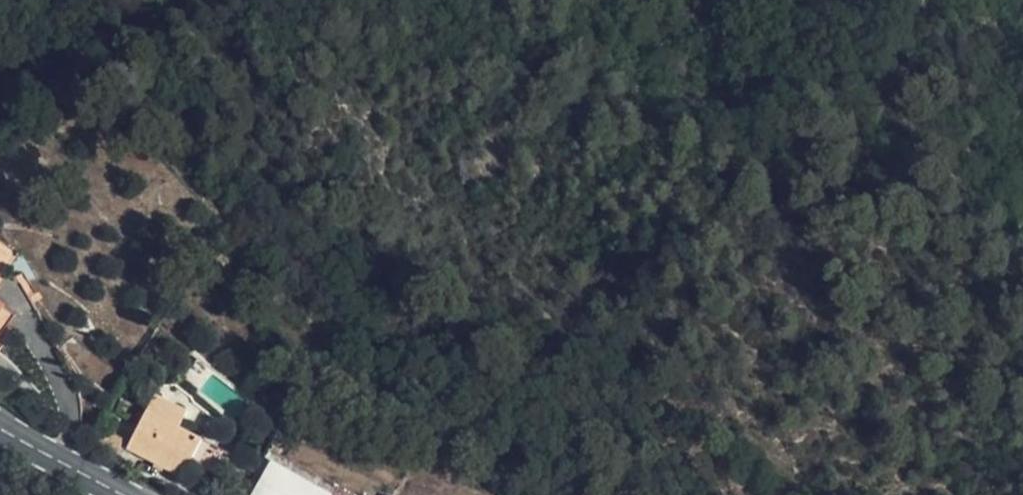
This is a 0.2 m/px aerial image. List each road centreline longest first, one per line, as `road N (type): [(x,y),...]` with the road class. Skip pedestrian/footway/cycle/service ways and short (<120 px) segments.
road 1 (tertiary): [(0,428),(123,494)]

